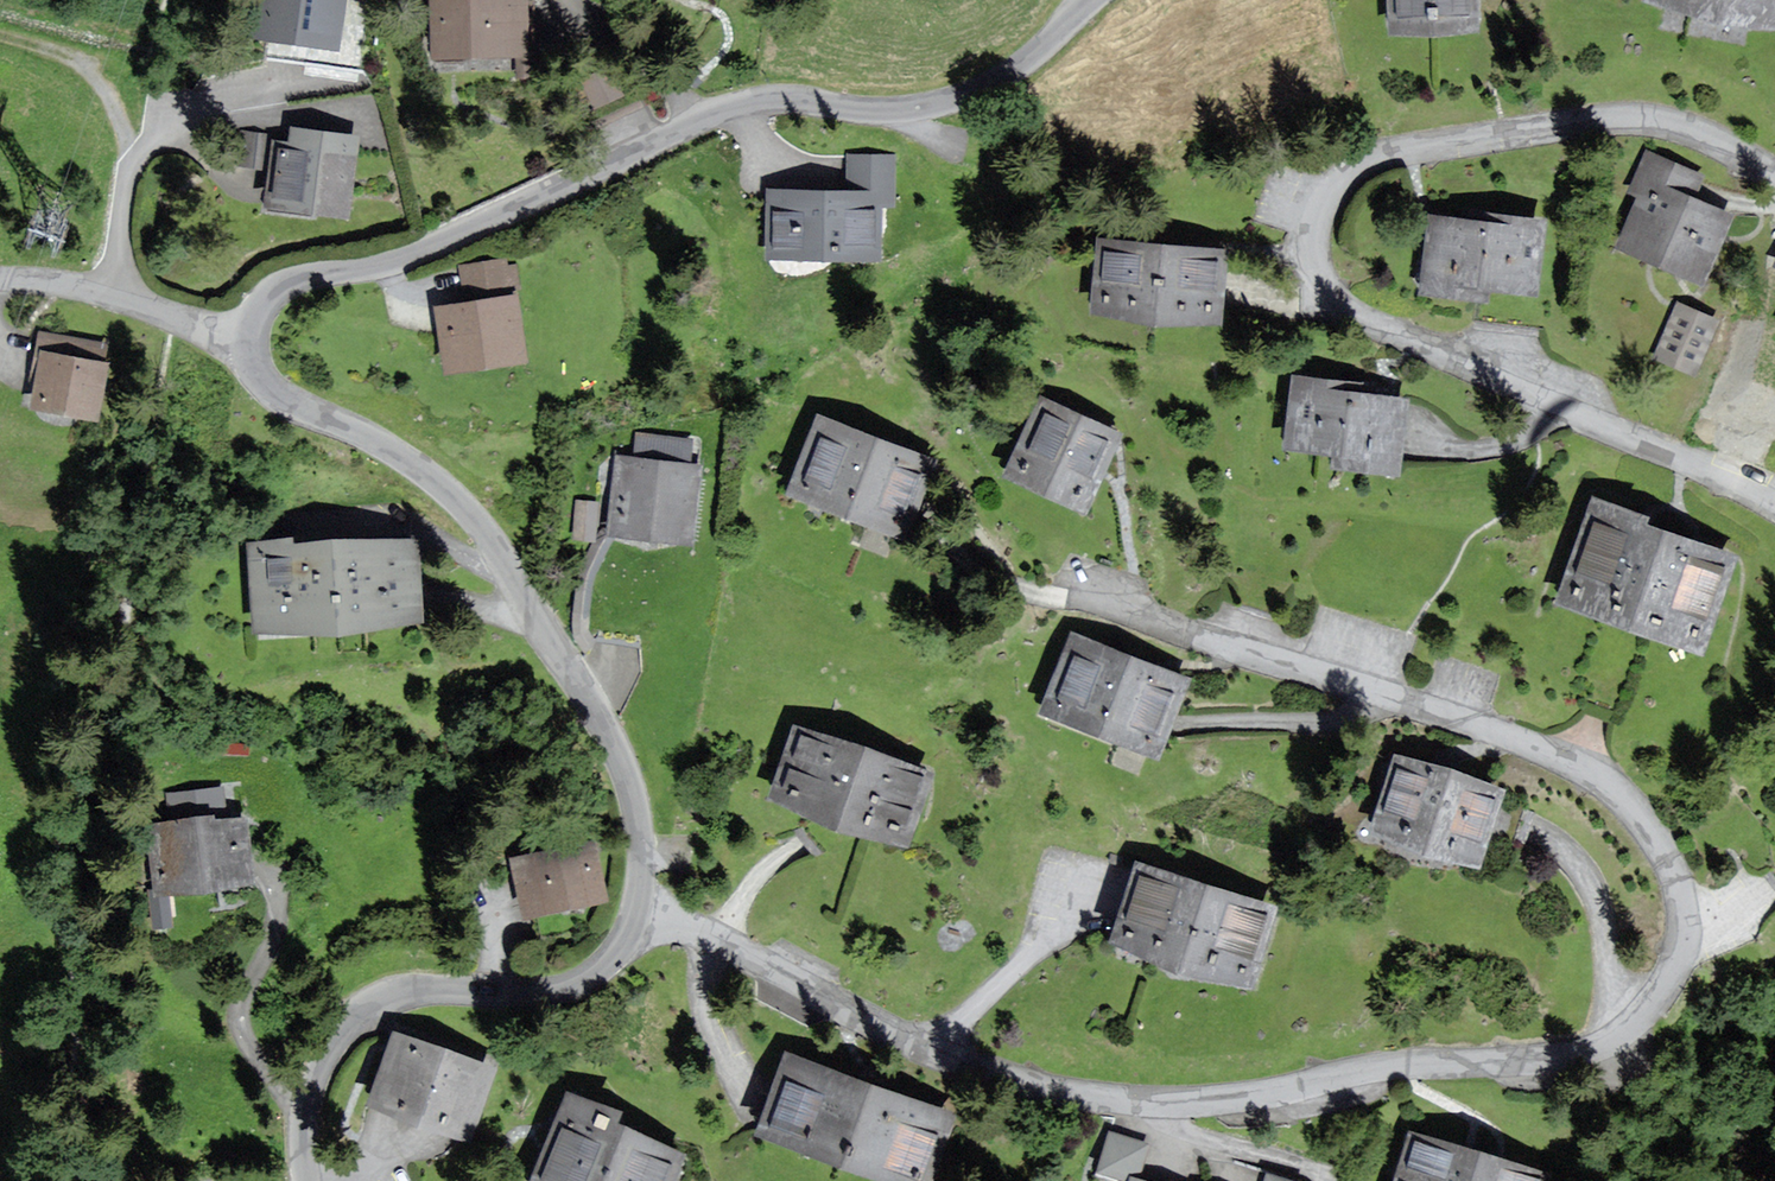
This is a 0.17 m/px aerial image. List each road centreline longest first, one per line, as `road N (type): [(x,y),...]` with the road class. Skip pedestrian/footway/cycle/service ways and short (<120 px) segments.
road 1 (residential): [(634,906),(795,970),(919,1046),(1045,1086),(1146,1101),(1274,1098),(1400,1063),(1543,1065),(1618,1037),(1670,987),(1685,931),(1677,871),(1644,820),(1594,773),(1086,599)]
road 2 (residential): [(634,906),(639,835),(623,773),(486,538),(426,472),(266,383),(252,351),(254,318),(294,278),(404,259),(732,106),(782,99),(895,112),(967,96),(1034,56),(1090,0)]
road 3 (residential): [(1774,177),(1720,143),(1636,120),(1472,136),(1383,152),(1333,193),(1319,240),(1325,273),(1355,313),(1774,504)]
road 4 (residential): [(308,1180),(309,1106),(337,1041),(357,1020),(414,993),(564,987),(602,964),(634,906)]

